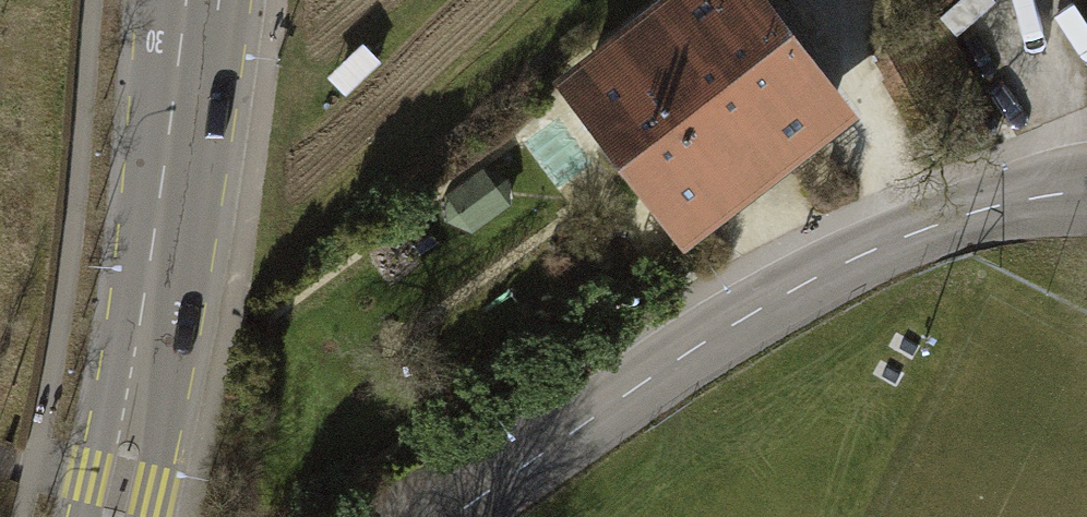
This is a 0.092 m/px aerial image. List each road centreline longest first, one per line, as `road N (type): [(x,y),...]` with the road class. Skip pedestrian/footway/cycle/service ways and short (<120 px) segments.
road 1 (residential): [(1086,192),(976,211),(855,258),(728,327),(451,516)]
road 2 (tertiary): [(111,516),(134,424),(188,0)]

